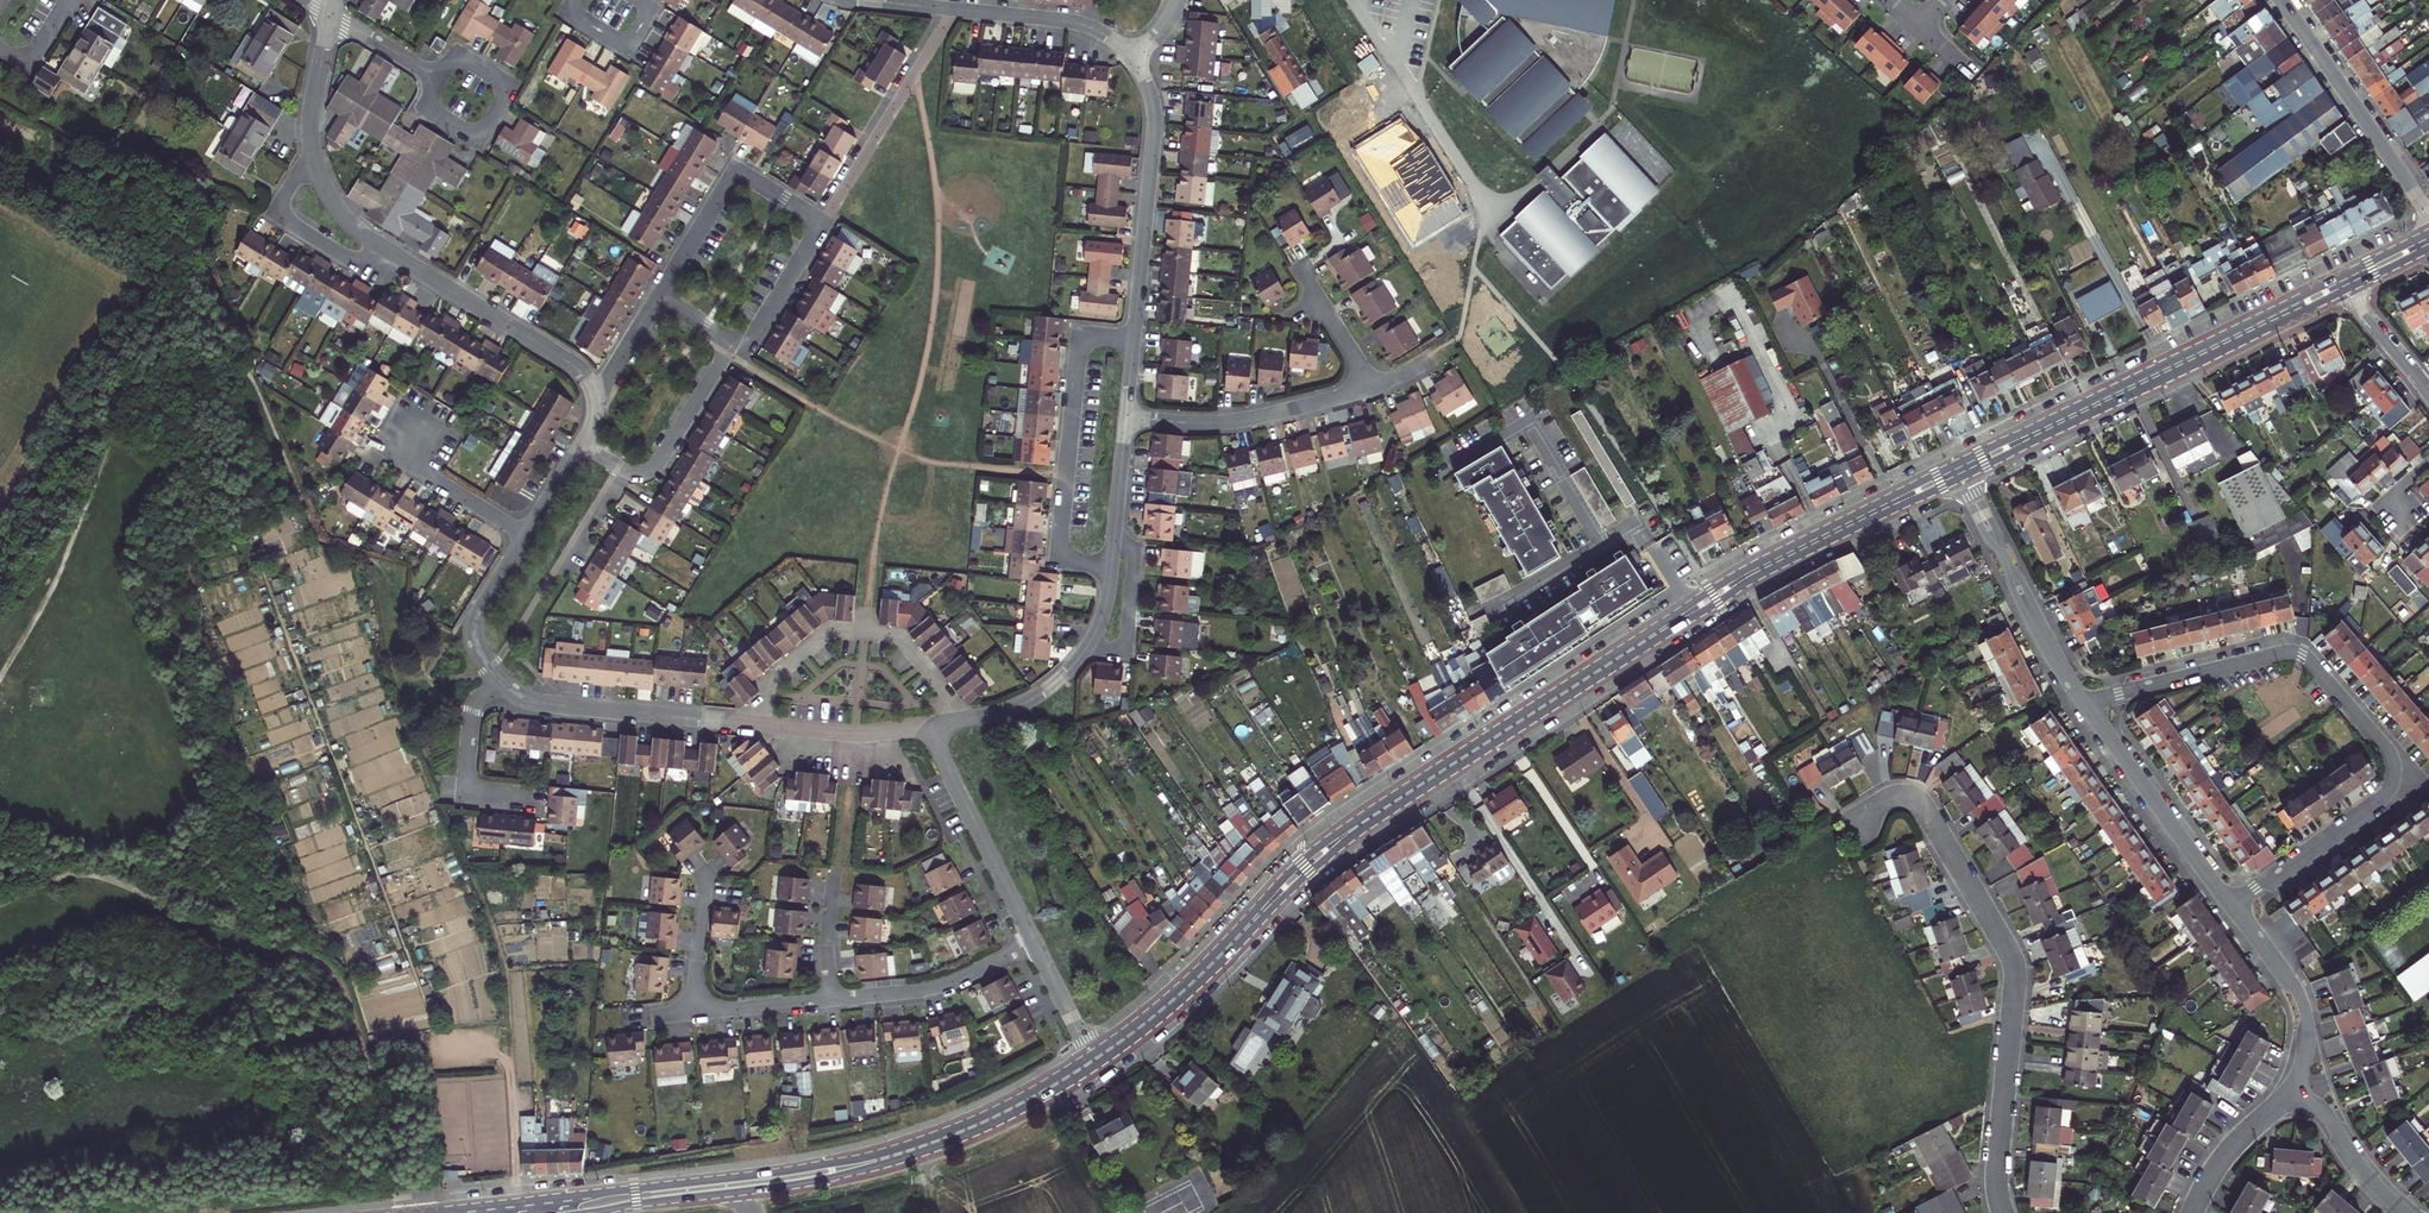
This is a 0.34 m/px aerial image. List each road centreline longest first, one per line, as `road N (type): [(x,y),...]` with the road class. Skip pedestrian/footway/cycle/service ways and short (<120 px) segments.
road 1 (secondary): [(1957,463),(1742,570),(1346,825),(1288,872),(1183,983),(1091,1055)]
road 2 (secondary): [(1098,1068),(1194,992),(1312,872),(1376,823),(1739,591),(1964,477)]
road 3 (residential): [(2232,907),(2378,804),(2396,772),(2387,748),(2297,654),(2083,701)]
road 4 (track): [(442,1048),(251,536)]
road 5 (secondary): [(1091,1055),(990,1111),(874,1155),(581,1195)]
road 6 (secondary): [(591,1212),(878,1168),(975,1135),(1098,1068)]
road 7 (residential): [(1863,827),(1892,799),(1924,809),(2012,963),(1997,1179),(2002,1212)]
road 8 (secondary): [(2344,275),(1957,463)]
road 9 (secondary): [(1964,477),(2350,287)]
road 10 (residential): [(1134,341),(1081,335),(1057,559),(1112,565)]
road 11 (residential): [(1134,341),(1155,127),(1152,96),(1134,57)]
road 12 (residential): [(953,724),(946,699),(897,640),(834,632),(777,677),(767,725)]
road 13 (residential): [(383,247),(574,365),(592,401)]
road 14 (tertiary): [(2280,0),(2428,215)]
road 15 (residential): [(2232,907),(2083,701)]
road 16 (residential): [(2083,701),(1964,477)]
road 17 (residential): [(658,297),(736,170),(824,224)]
road 18 (residential): [(1127,416),(1240,420),(1374,388)]
road 19 (residential): [(824,224),(953,9)]
road 20 (residential): [(1033,941),(927,727)]
road 21 (residential): [(440,79),(423,108),(479,142),(513,85),(457,51)]
road 22 (residential): [(583,443),(627,470),(650,468),(732,341)]
road 23 (residential): [(2292,1100),(2305,1047),(2302,1009),(2232,907)]
road 24 (unclassified): [(521,1202),(508,1053),(442,1048)]
road 25 (residential): [(554,704),(767,725)]
road 26 (residential): [(1033,941),(930,987),(832,999)]
road 27 (residential): [(1134,57),(1082,24),(953,9)]
road 28 (residential): [(312,156),(274,213),(349,257),(383,247)]
road 29 (track): [(508,1053),(507,971),(472,870)]
road 30 (residential): [(526,535),(433,476),(414,424)]
road 31 (residential): [(1088,646),(1127,650),(1135,548),(1114,541)]
road 32 (residential): [(2292,1100),(2323,1110),(2368,1180),(2402,1212)]
road 33 (track): [(425,1015),(373,1027),(351,968),(394,954)]
road 34 (residential): [(767,725),(856,734),(927,727)]
road 35 (residential): [(953,724),(1039,695),(1088,646)]
road 36 (residential): [(732,341),(757,332),(824,224)]
road 37 (residential): [(2192,1212),(2234,1146),(2292,1100)]
road 38 (residential): [(330,12),(310,115),(312,156)]
road 39 (residential): [(832,999),(697,1013)]
road 40 (residential): [(706,878),(697,1013)]
road 41 (residential): [(2428,395),(2350,287)]
road 42 (residential): [(576,0),(569,12),(629,47),(653,6)]
road 43 (residential): [(554,704),(494,663),(479,633),(481,610)]
road 44 (residential): [(330,12),(440,79)]
road 45 (residential): [(1091,1055),(1033,941)]
road 46 (residential): [(1114,541),(1127,416)]
road 47 (residential): [(835,874),(832,999)]
road 48 (residential): [(592,401),(658,297)]
road 49 (residential): [(464,794),(472,705),(495,684)]

